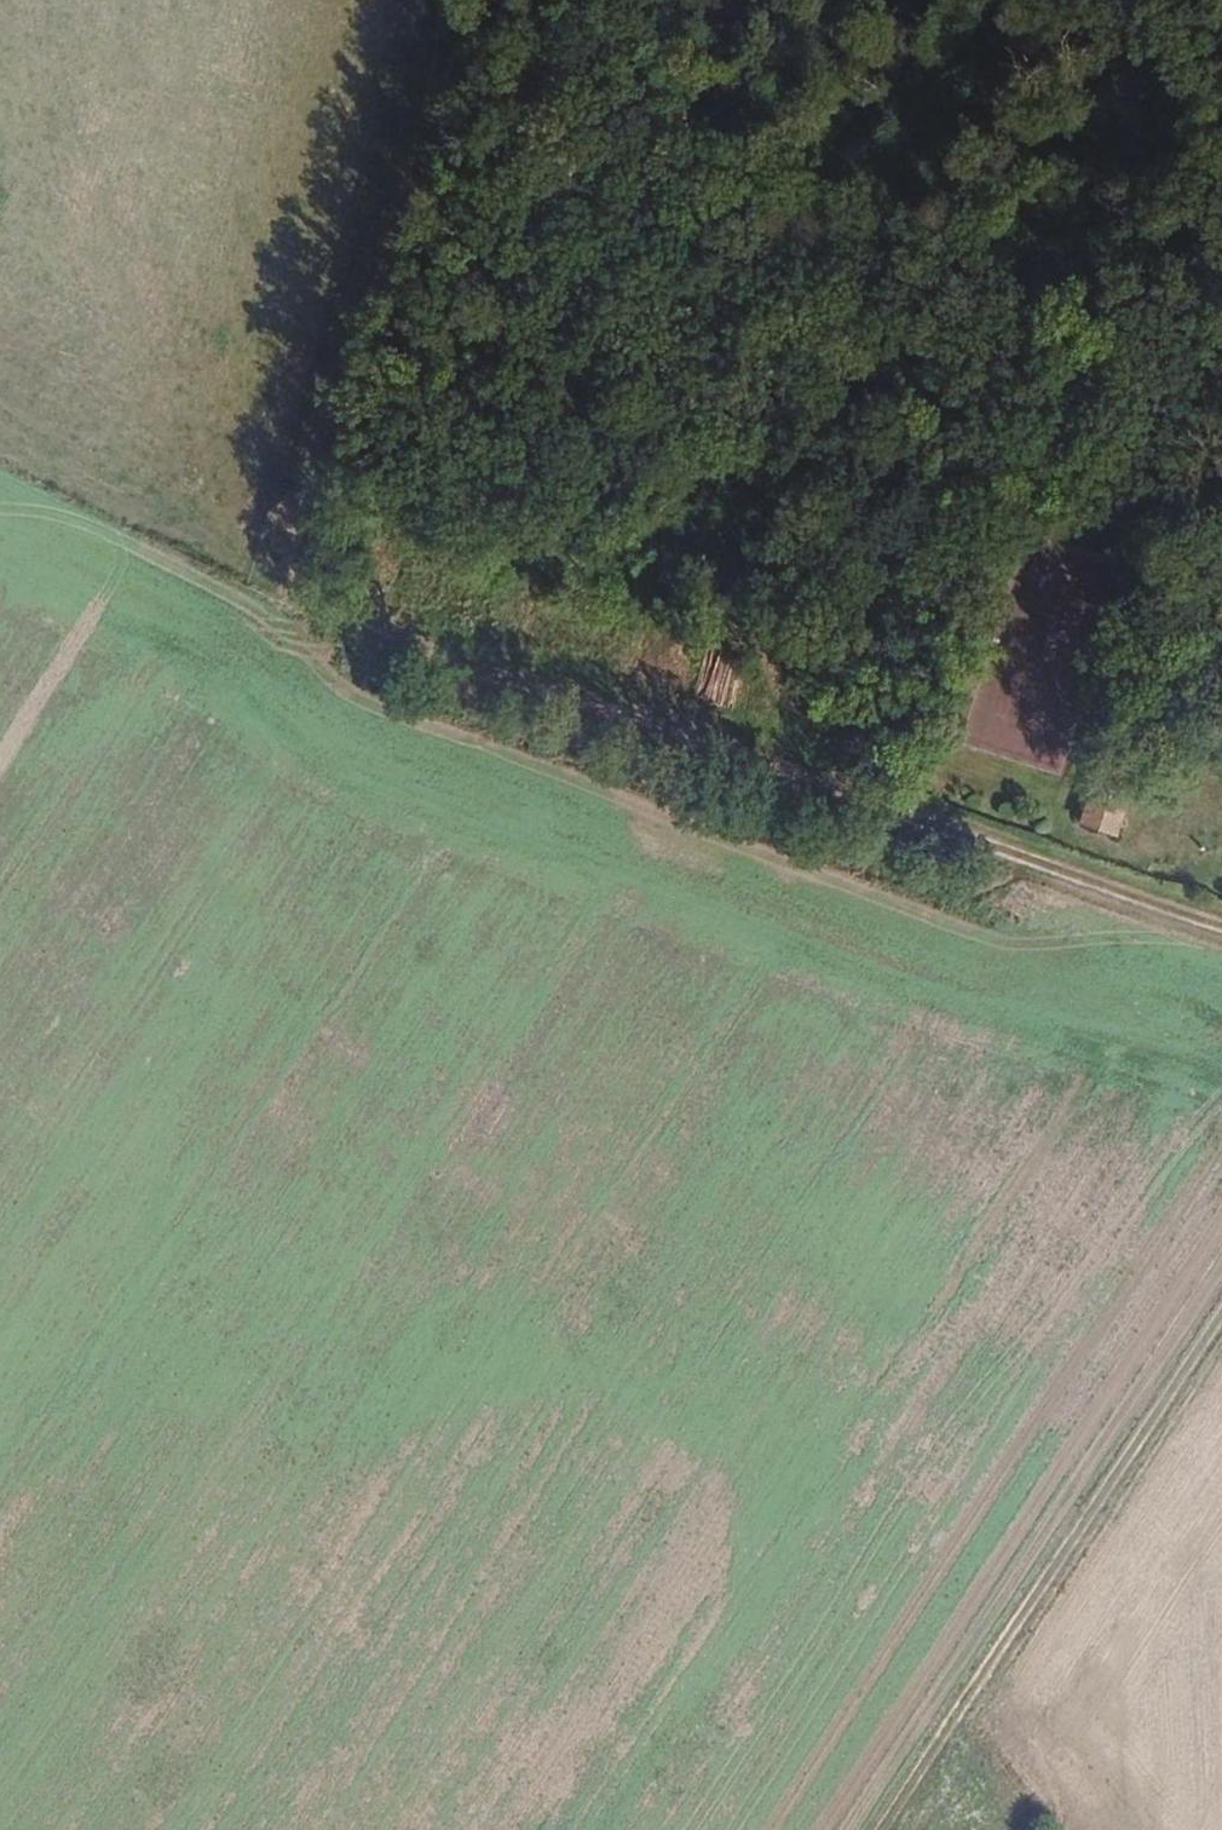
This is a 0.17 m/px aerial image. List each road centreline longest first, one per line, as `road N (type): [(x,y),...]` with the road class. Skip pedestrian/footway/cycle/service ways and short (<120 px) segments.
road 1 (track): [(296,560),(996,847),(1221,924)]
road 2 (track): [(883,1829),(1221,1315)]

